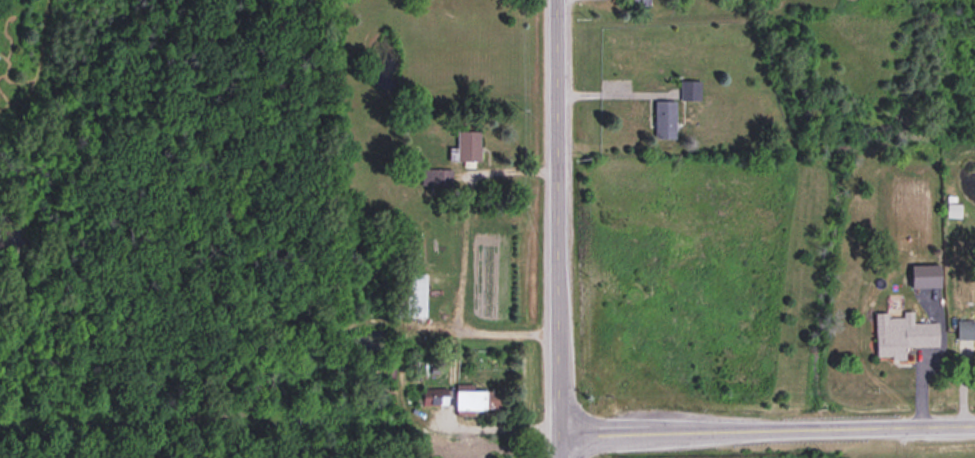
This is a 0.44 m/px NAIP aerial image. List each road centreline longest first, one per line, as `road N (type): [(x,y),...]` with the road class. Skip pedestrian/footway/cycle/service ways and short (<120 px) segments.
road 1 (tertiary): [(559,457),(556,0)]
road 2 (tertiary): [(974,422),(559,429)]

